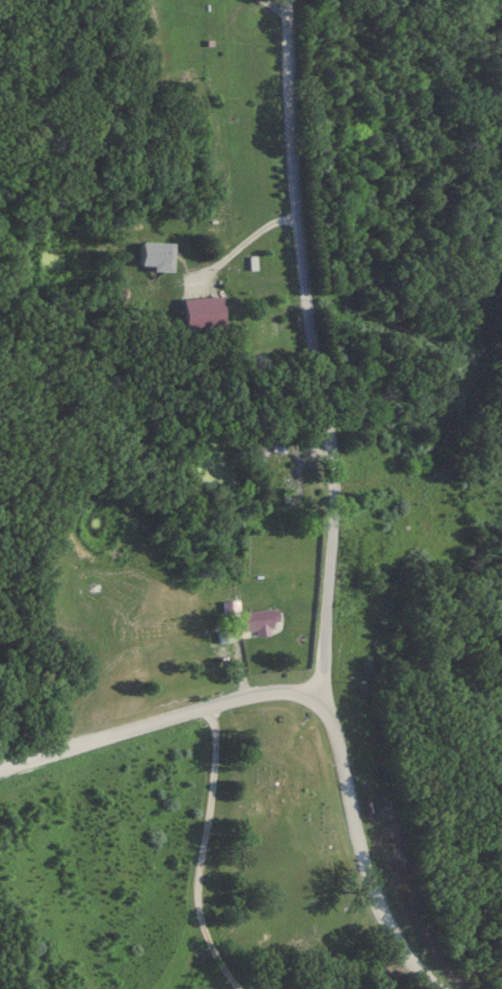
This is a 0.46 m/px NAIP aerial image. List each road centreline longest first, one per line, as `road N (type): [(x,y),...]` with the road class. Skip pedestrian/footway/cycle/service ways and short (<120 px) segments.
road 1 (residential): [(323,709),(336,506),(292,217),(296,0)]
road 2 (residential): [(0,768),(235,701),(293,692),(314,698),(339,739),(362,851),(389,923),(404,955),(437,988)]

